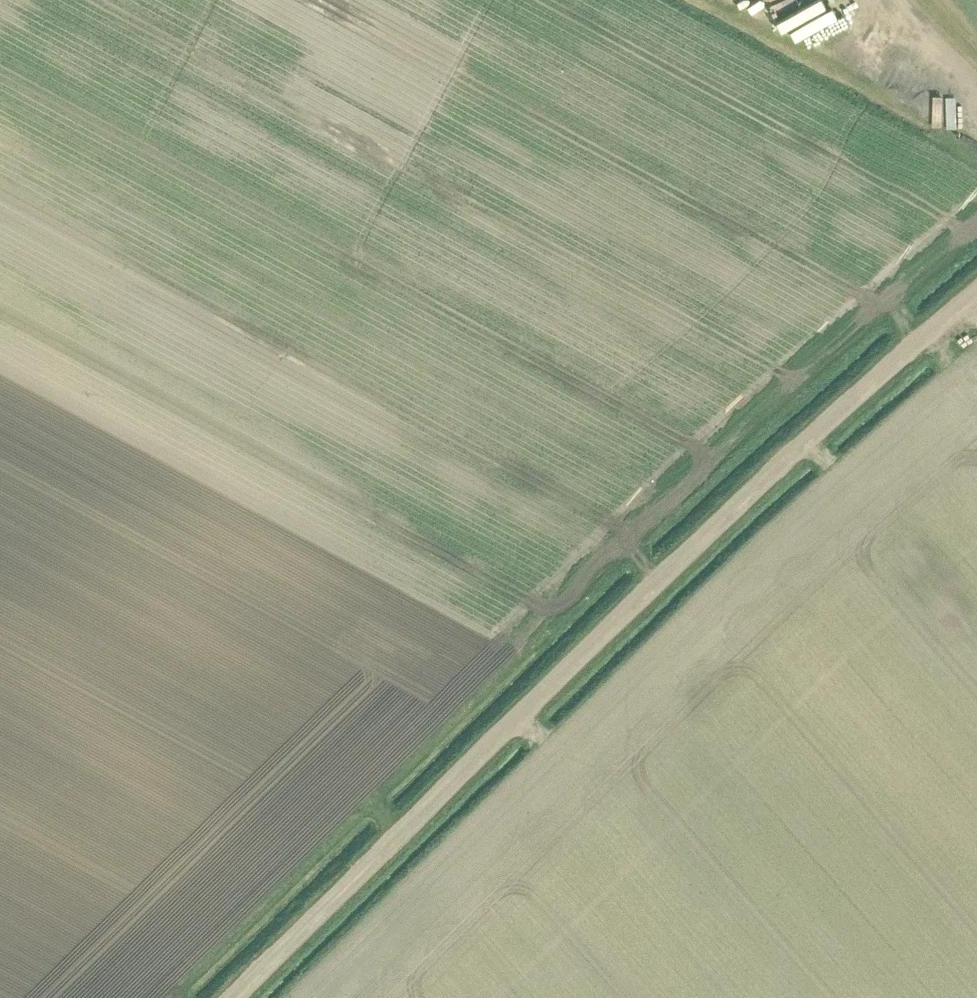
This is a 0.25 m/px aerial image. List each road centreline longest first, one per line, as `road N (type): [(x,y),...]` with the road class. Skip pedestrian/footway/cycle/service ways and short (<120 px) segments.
road 1 (track): [(228,997),(627,608),(976,289)]
road 2 (track): [(847,0),(957,67)]
road 3 (track): [(976,88),(890,0)]

